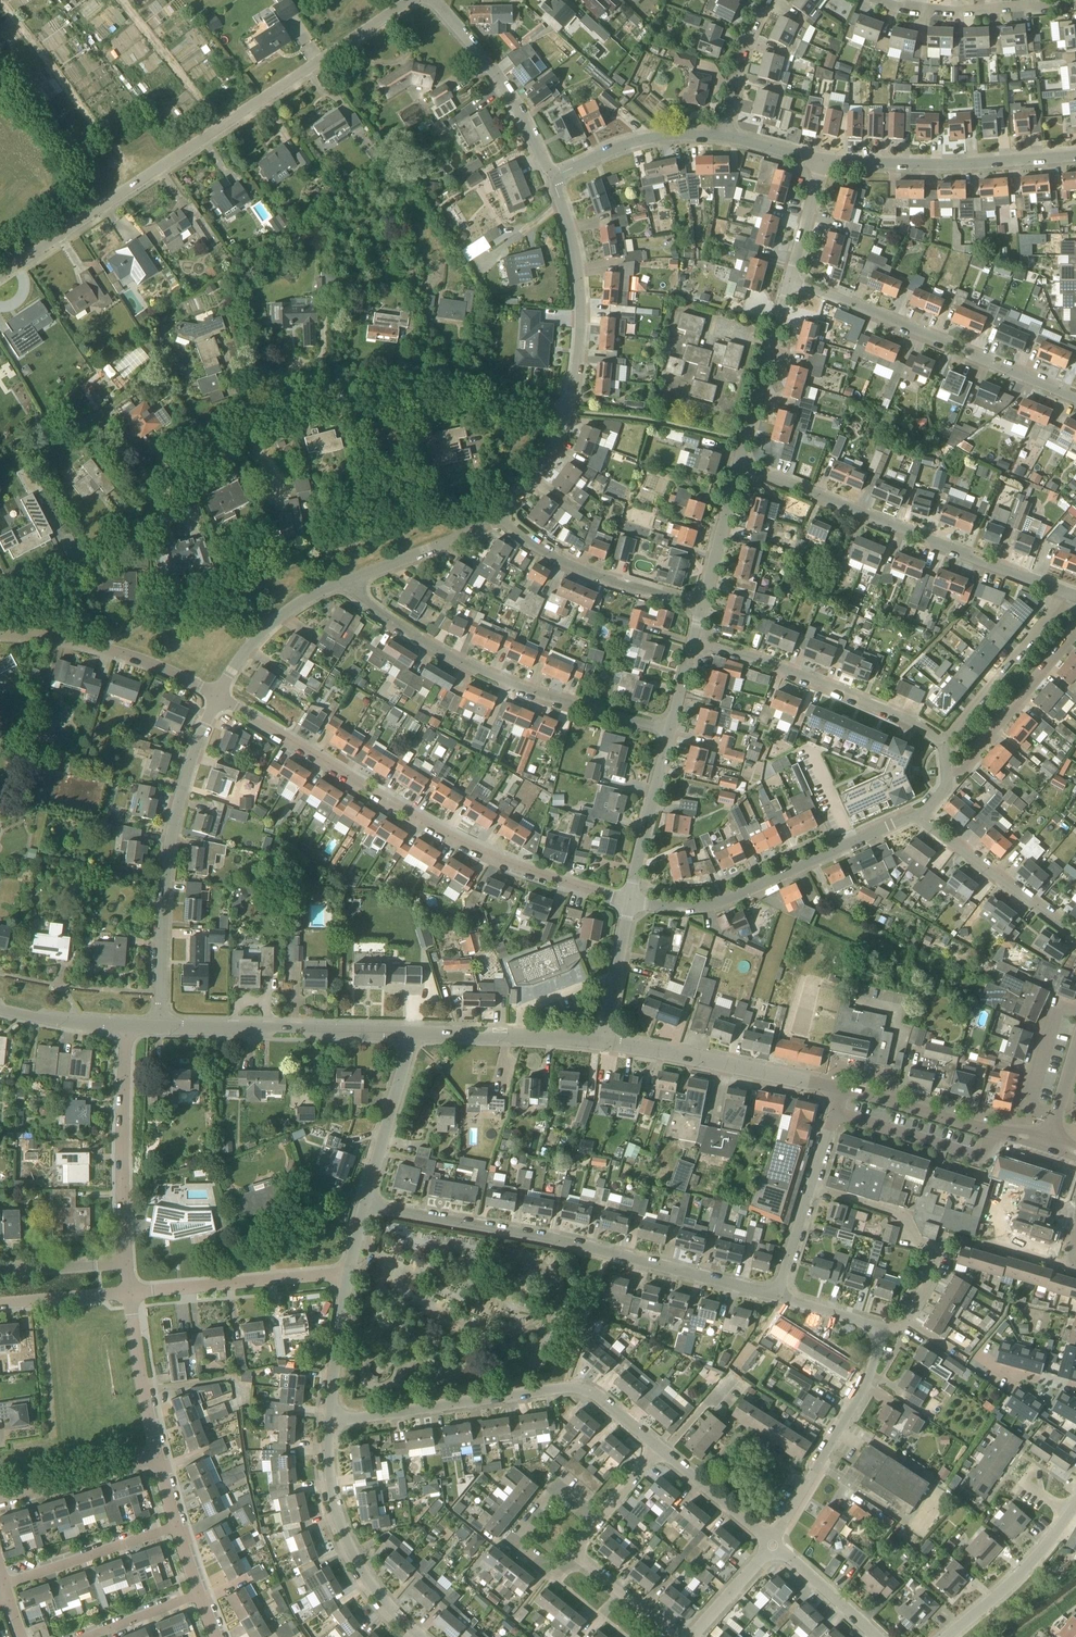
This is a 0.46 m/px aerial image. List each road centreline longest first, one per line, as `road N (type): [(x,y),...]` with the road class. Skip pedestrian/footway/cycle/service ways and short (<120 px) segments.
road 1 (residential): [(0,605),(130,537),(215,441),(283,402),(370,389),(565,411)]
road 2 (residential): [(0,275),(411,0)]
road 3 (residential): [(629,901),(459,841),(217,697)]
road 4 (residential): [(776,1297),(567,1242),(366,1206)]
road 5 (residential): [(671,729),(539,695),(473,668),(384,619),(344,582)]
road 6 (residential): [(657,1448),(597,1396),(568,1388),(329,1423)]
road 7 (residential): [(1062,591),(739,468)]
road 8 (residential): [(160,1027),(173,830),(217,697)]
road 9 (residential): [(1075,396),(791,280)]
road 10 (residential): [(916,816),(710,906),(629,901)]
road 11 (residential): [(941,743),(850,695),(694,641)]
road 12 (tertiary): [(415,1035),(160,1027)]
road 13 (residential): [(823,160),(1075,157)]
road 14 (residential): [(879,1329),(903,1324),(933,1269),(932,1256),(906,1219),(810,1188)]
road 15 (residential): [(771,1543),(871,1373),(879,1329)]
road 16 (tertiary): [(841,1090),(604,1044)]
road 17 (residential): [(420,1636),(350,1548),(336,1515),(329,1423)]
road 18 (residential): [(565,411),(582,305),(570,225),(552,176)]
road 19 (residential): [(125,1264),(126,1028)]
road 20 (residential): [(217,697),(125,654),(0,633)]
road 21 (residential): [(703,607),(584,572),(497,515)]
road 22 (residential): [(127,1292),(348,1274)]
road 23 (residential): [(552,176),(498,75),(436,0)]
road 24 (residential): [(1075,938),(916,816)]
road 25 (residential): [(572,1553),(555,1576),(515,1541),(558,1490),(597,1523)]
road 26 (residential): [(1075,4),(938,11),(881,0)]
road 27 (residential): [(739,468),(791,280)]
road 28 (residential): [(941,743),(1062,591)]
road 29 (residential): [(1075,635),(962,771),(949,774)]
road 30 (residential): [(4,1586),(179,1527)]
road 31 (residential): [(552,176),(626,145),(726,135)]
road 32 (residential): [(834,1113),(980,1158),(989,1132)]
road 33 (residential): [(366,1206),(415,1035)]
road 34 (residential): [(629,901),(671,729)]
road 35 (residential): [(217,697),(285,612),(344,582)]
road 36 (residential): [(950,1636),(1070,1515)]
road 37 (residential): [(157,1457),(127,1292)]
road 38 (residential): [(344,582),(455,540),(497,515)]
road 39 (residential): [(0,1500),(157,1457)]
road 40 (tertiary): [(989,1132),(841,1090)]
road 41 (residential): [(329,1423),(348,1274)]
road 42 (residential): [(703,607),(739,468)]
road 43 (residential): [(726,135),(738,66),(768,0)]
road 44 (residential): [(875,1636),(771,1543)]
road 45 (residential): [(771,1543),(664,1454)]
road 46 (residential): [(675,1636),(572,1553)]
road 47 (residential): [(0,1304),(127,1292)]
road 48 (tertiary): [(126,1028),(0,1009)]
road 49 (residential): [(497,515),(537,475),(565,411)]
road 50 (residential): [(83,1636),(202,1595)]
road 51 (residential): [(519,1036),(523,1009),(615,975)]
road 52 (residential): [(125,1264),(0,1273)]
road 53 (residential): [(791,280),(823,160)]
road 54 (residential): [(691,1636),(771,1543)]

